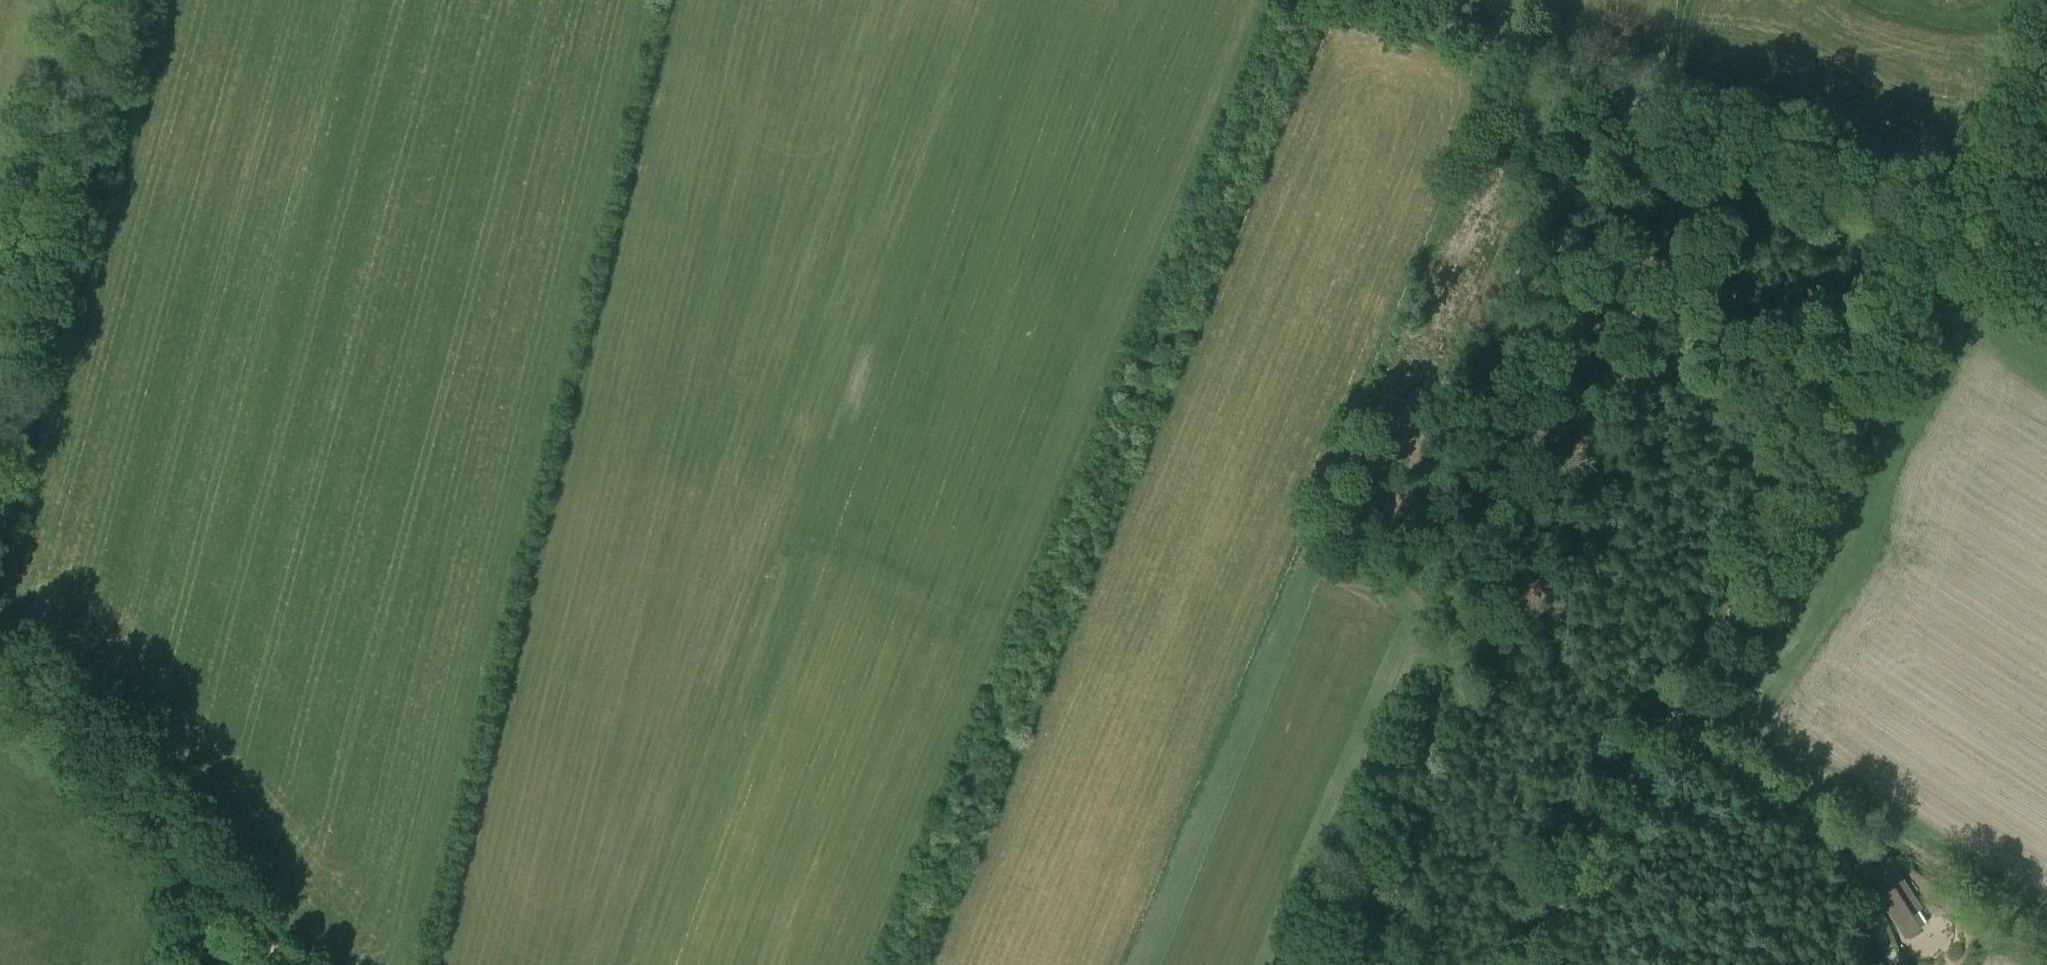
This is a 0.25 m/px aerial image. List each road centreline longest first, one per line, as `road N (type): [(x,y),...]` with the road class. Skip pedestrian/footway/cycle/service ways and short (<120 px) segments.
road 1 (unclassified): [(1504,964),(1968,209)]
road 2 (unclassified): [(1968,209),(1424,0)]
road 3 (track): [(284,964),(0,665)]
road 4 (unclassified): [(0,313),(86,0)]
road 5 (track): [(2046,7),(2027,91),(1968,209)]

